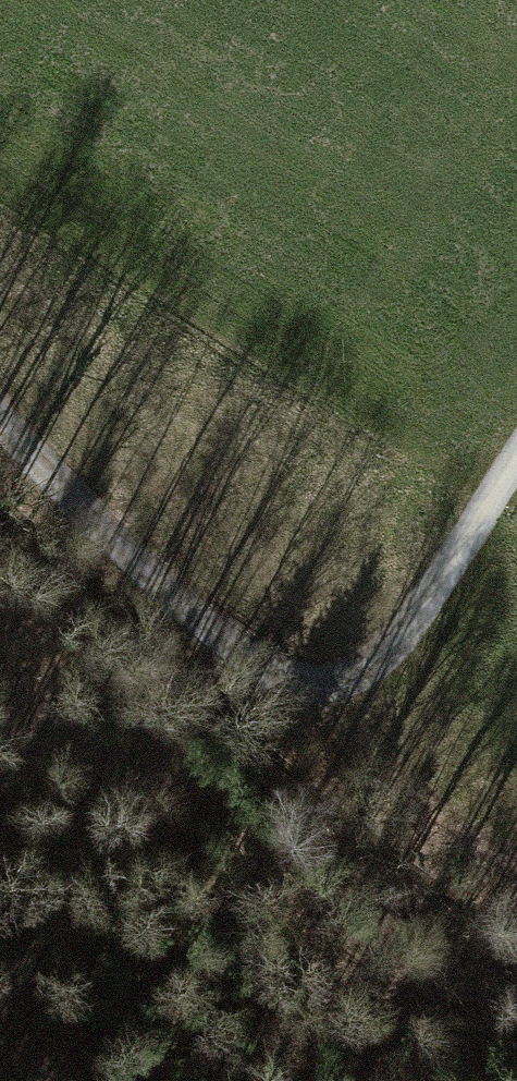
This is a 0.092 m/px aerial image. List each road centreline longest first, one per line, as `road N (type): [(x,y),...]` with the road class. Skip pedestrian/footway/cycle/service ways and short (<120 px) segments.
road 1 (track): [(516,462),(371,679),(237,665),(0,411)]

